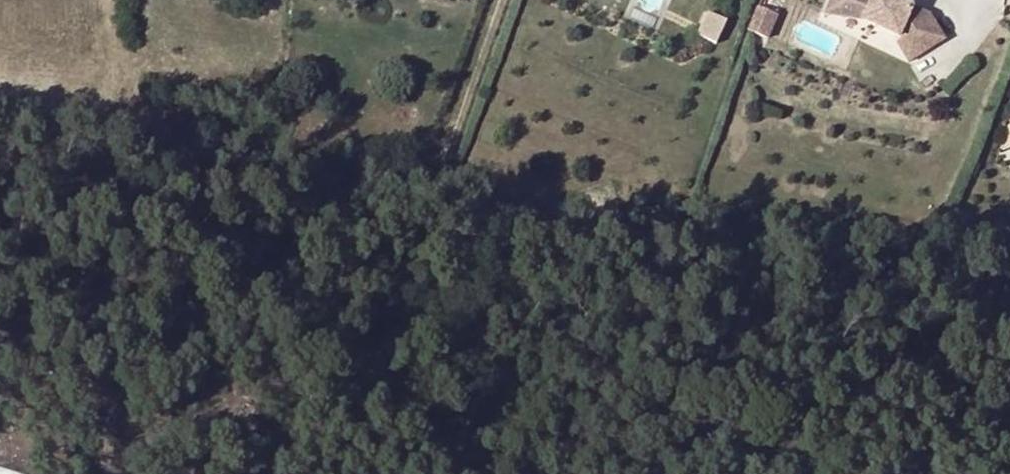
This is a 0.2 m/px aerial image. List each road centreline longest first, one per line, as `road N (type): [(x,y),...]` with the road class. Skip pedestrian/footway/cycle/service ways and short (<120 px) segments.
road 1 (track): [(454,141),(501,0)]

